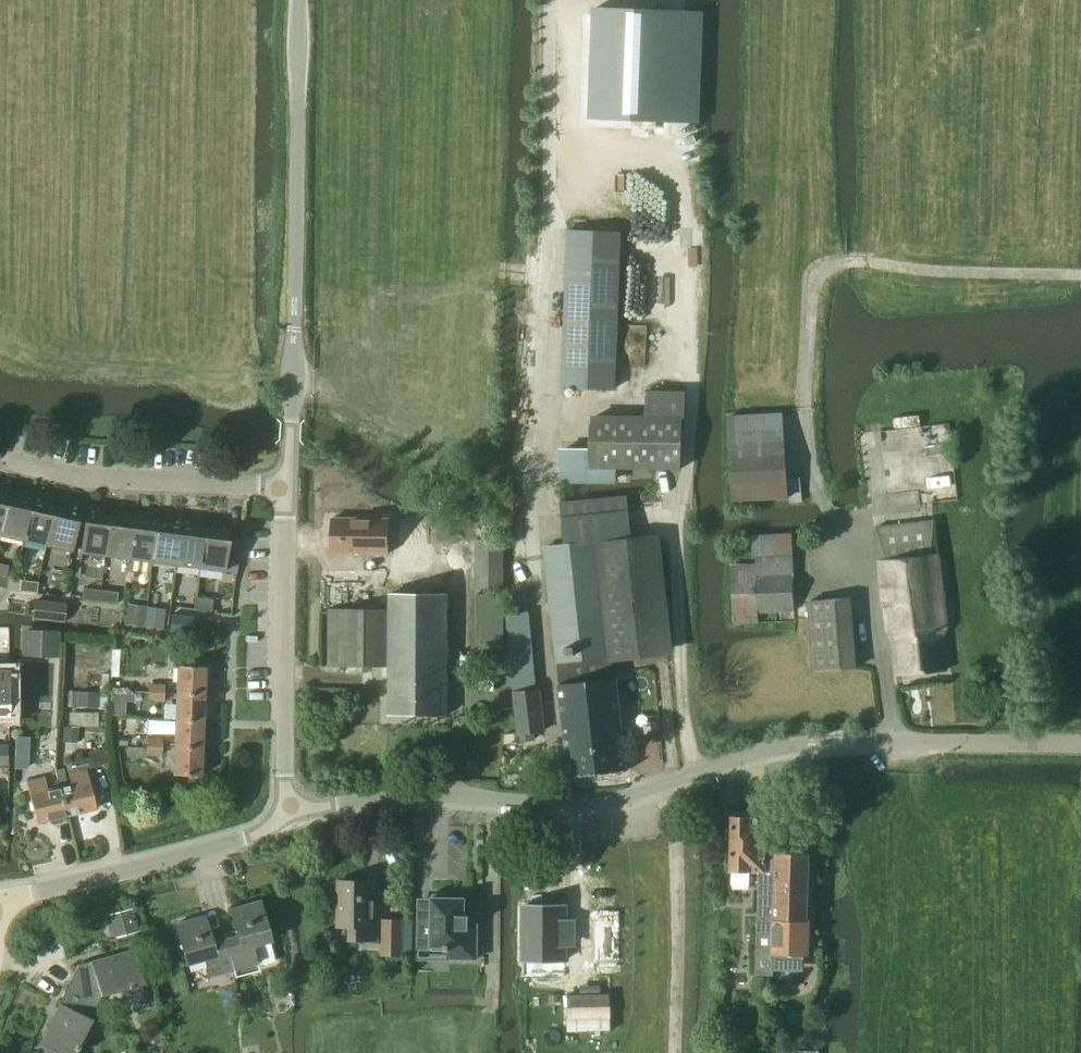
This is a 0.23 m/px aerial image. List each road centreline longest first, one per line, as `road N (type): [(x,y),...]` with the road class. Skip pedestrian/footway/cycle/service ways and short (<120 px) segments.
road 1 (tertiary): [(292,812),(409,795),(601,801),(774,746),(1080,744)]
road 2 (tertiary): [(288,495),(296,0)]
road 3 (tertiary): [(292,812),(284,794),(288,495)]
road 4 (tertiary): [(0,899),(240,841),(292,812)]
road 5 (unclassified): [(0,461),(288,495)]
road 6 (track): [(664,782),(683,879),(679,1052)]

